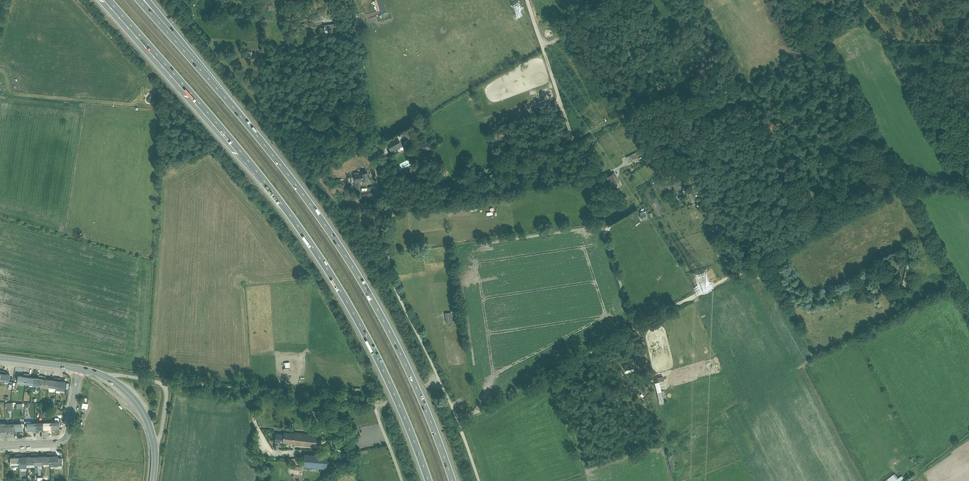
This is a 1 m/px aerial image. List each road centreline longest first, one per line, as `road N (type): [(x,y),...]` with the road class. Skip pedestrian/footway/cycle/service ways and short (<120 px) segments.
road 1 (motorway): [(109,0),(307,238),(377,358),(429,480)]
road 2 (motorway): [(453,480),(408,370),(342,250),(160,23)]
road 3 (track): [(637,331),(903,184),(968,189)]
road 4 (unclassified): [(478,480),(392,282),(376,150)]
road 5 (track): [(457,421),(637,331)]
road 6 (track): [(376,150),(357,0)]
road 7 (residential): [(0,447),(66,444),(81,370)]
road 8 (unclassified): [(155,445),(164,387),(104,376)]

